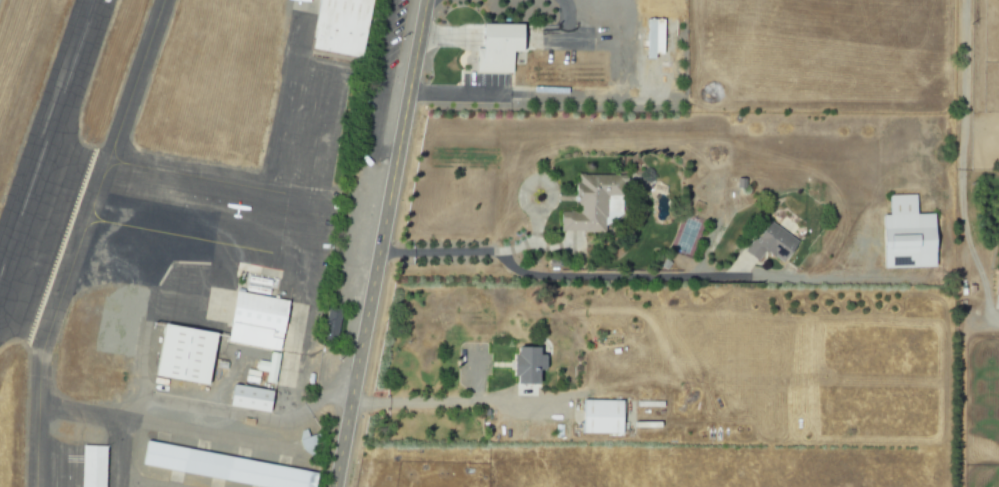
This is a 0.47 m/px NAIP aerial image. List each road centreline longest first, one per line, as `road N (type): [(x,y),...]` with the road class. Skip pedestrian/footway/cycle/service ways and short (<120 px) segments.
road 1 (tertiary): [(335,486),(426,0)]

